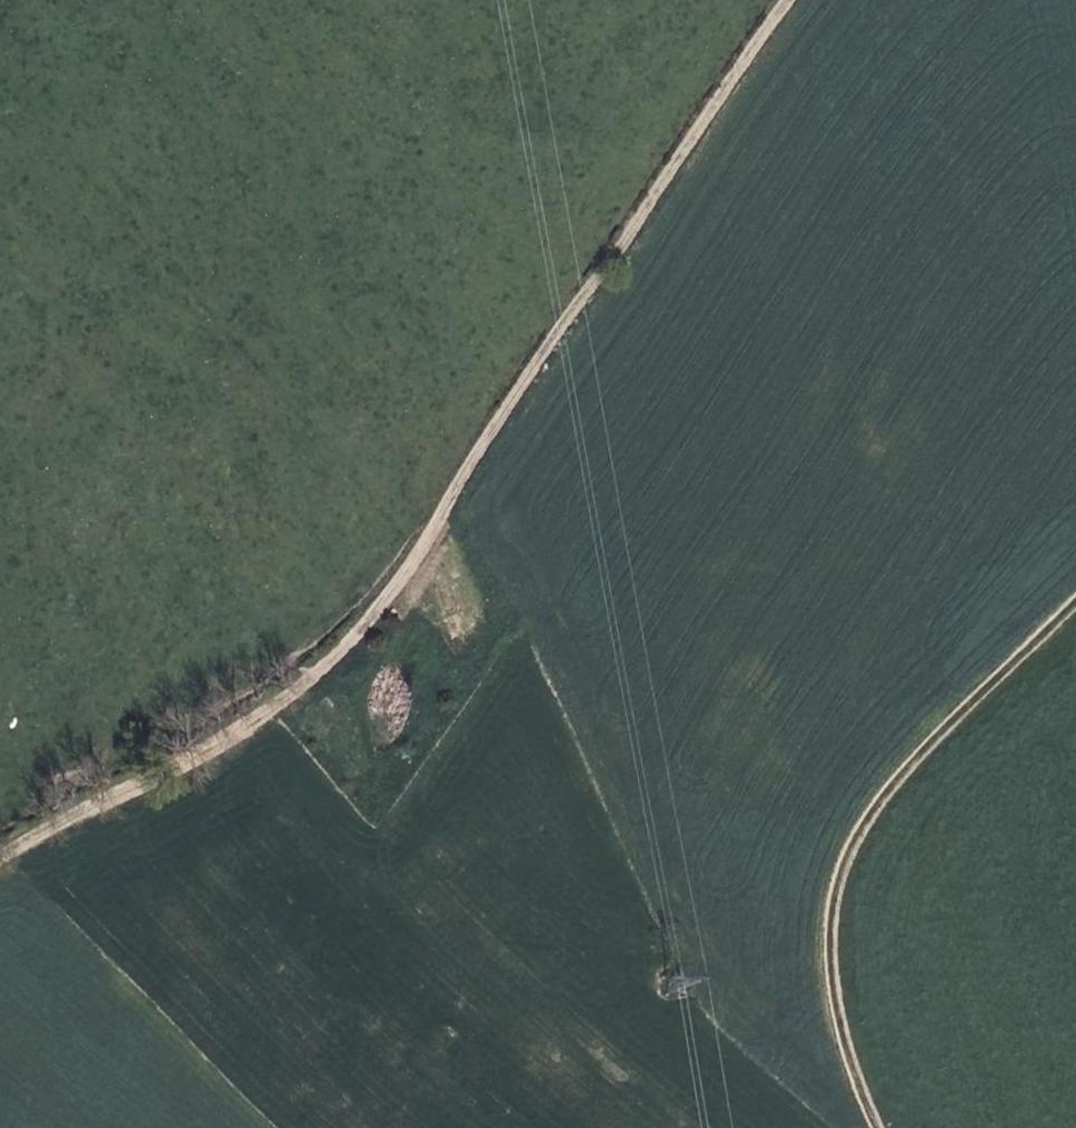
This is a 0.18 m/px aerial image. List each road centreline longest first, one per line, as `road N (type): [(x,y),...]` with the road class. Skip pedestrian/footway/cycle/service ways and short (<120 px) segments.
road 1 (track): [(788,0),(497,415),(438,522),(375,614),(184,768),(0,865)]
road 2 (track): [(877,1127),(843,1060),(829,912),(865,819),(1075,594)]

